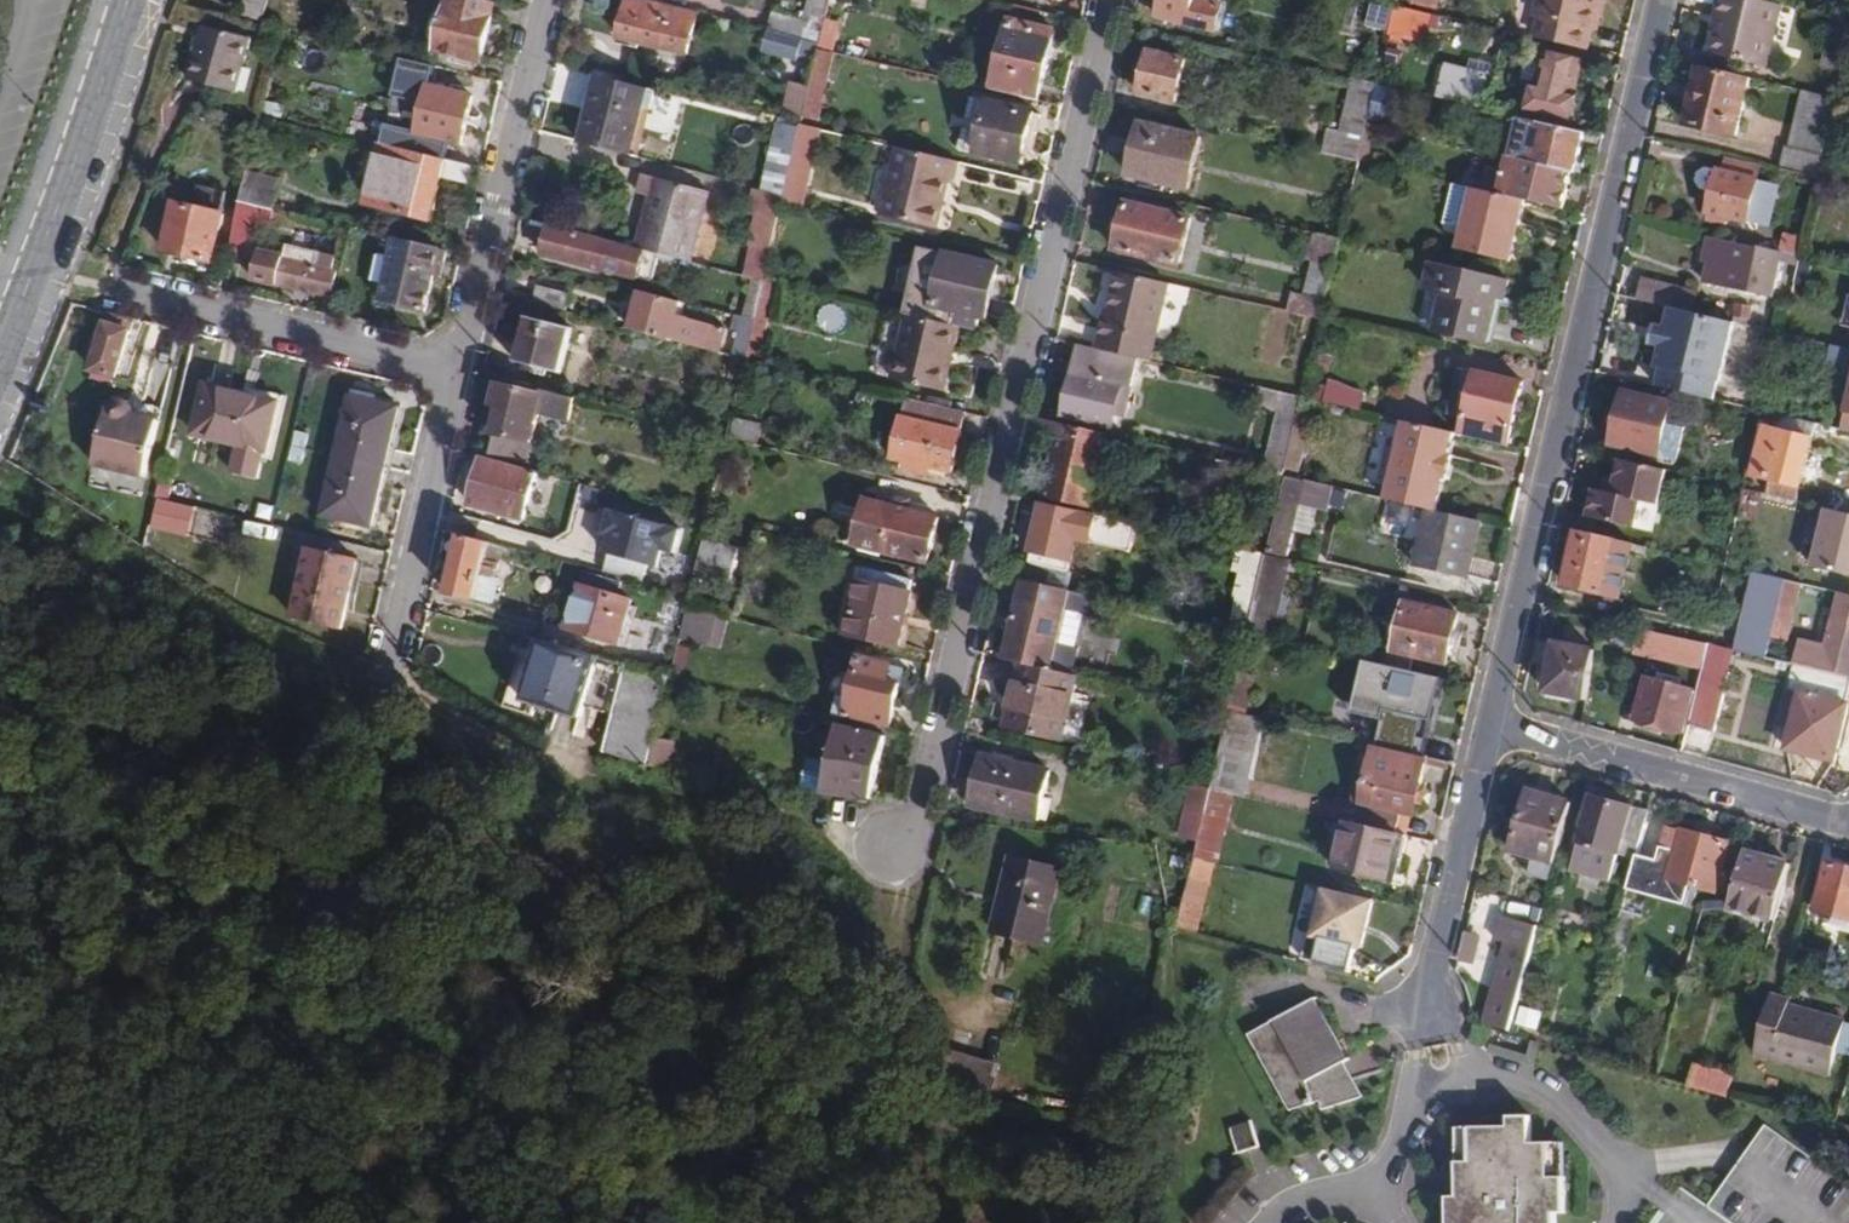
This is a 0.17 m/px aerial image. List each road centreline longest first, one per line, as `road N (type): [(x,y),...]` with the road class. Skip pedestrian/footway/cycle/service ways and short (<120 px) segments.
road 1 (residential): [(1109,0),(923,813),(893,846)]
road 2 (residential): [(1491,725),(1662,0)]
road 3 (residential): [(457,380),(548,0)]
road 4 (secondary): [(129,0),(0,359)]
road 5 (residential): [(1491,725),(1848,818)]
road 6 (residential): [(153,300),(457,380)]
road 7 (residential): [(392,677),(457,380)]
road 8 (residential): [(1419,1006),(1491,725)]

